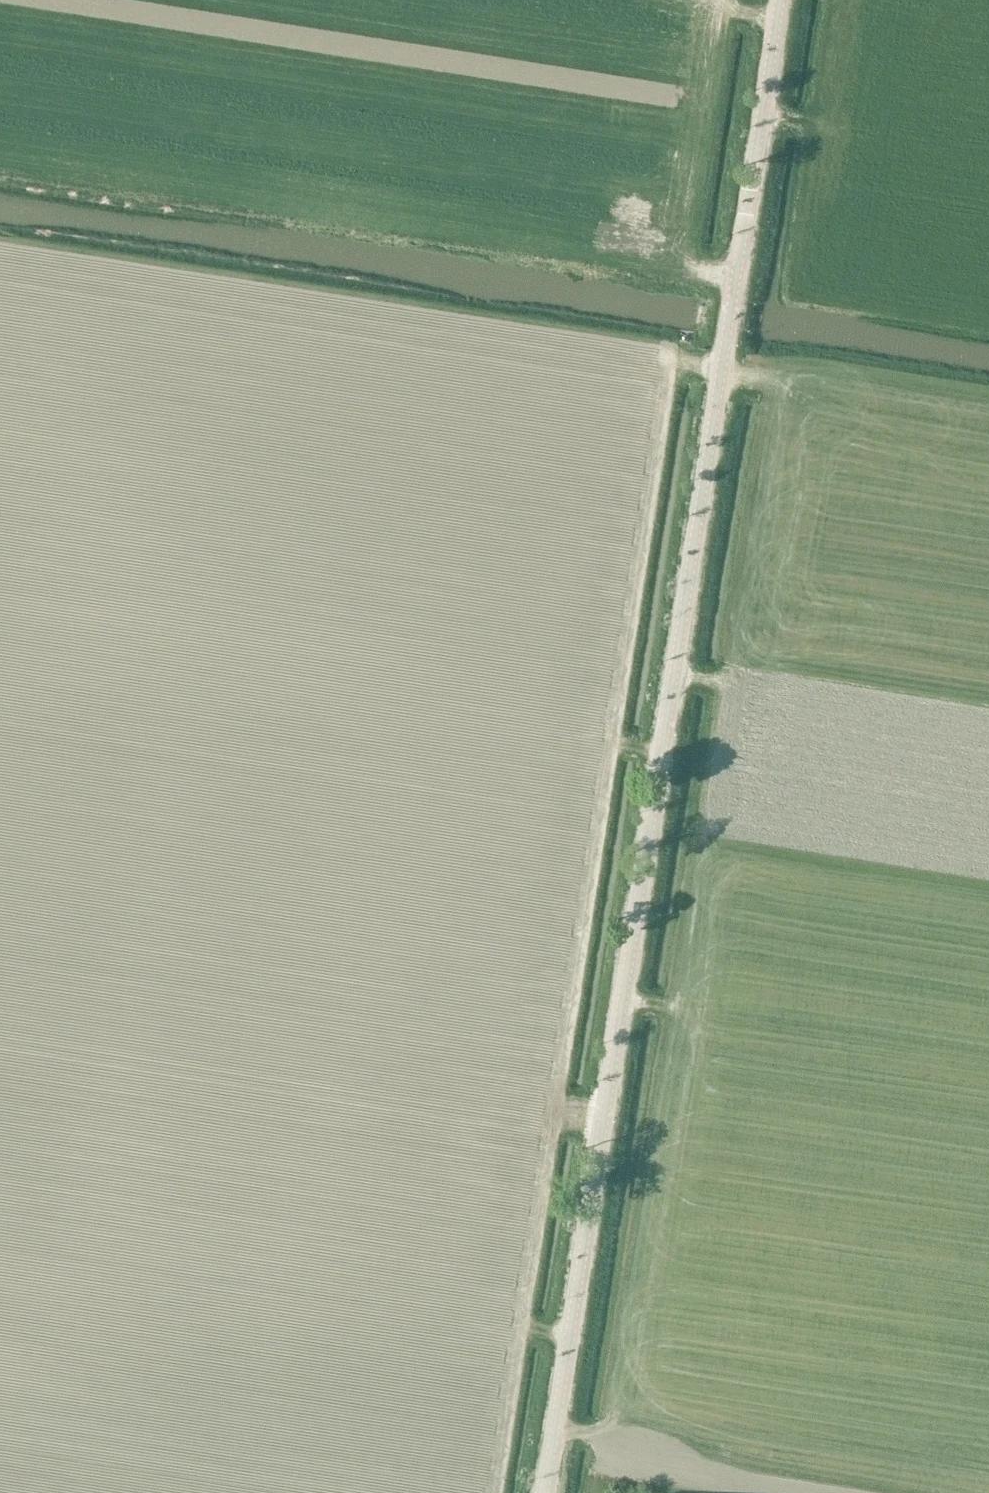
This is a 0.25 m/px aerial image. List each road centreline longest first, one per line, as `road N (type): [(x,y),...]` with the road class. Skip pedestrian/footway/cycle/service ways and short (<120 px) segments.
road 1 (unclassified): [(546,1492),(780,0)]

